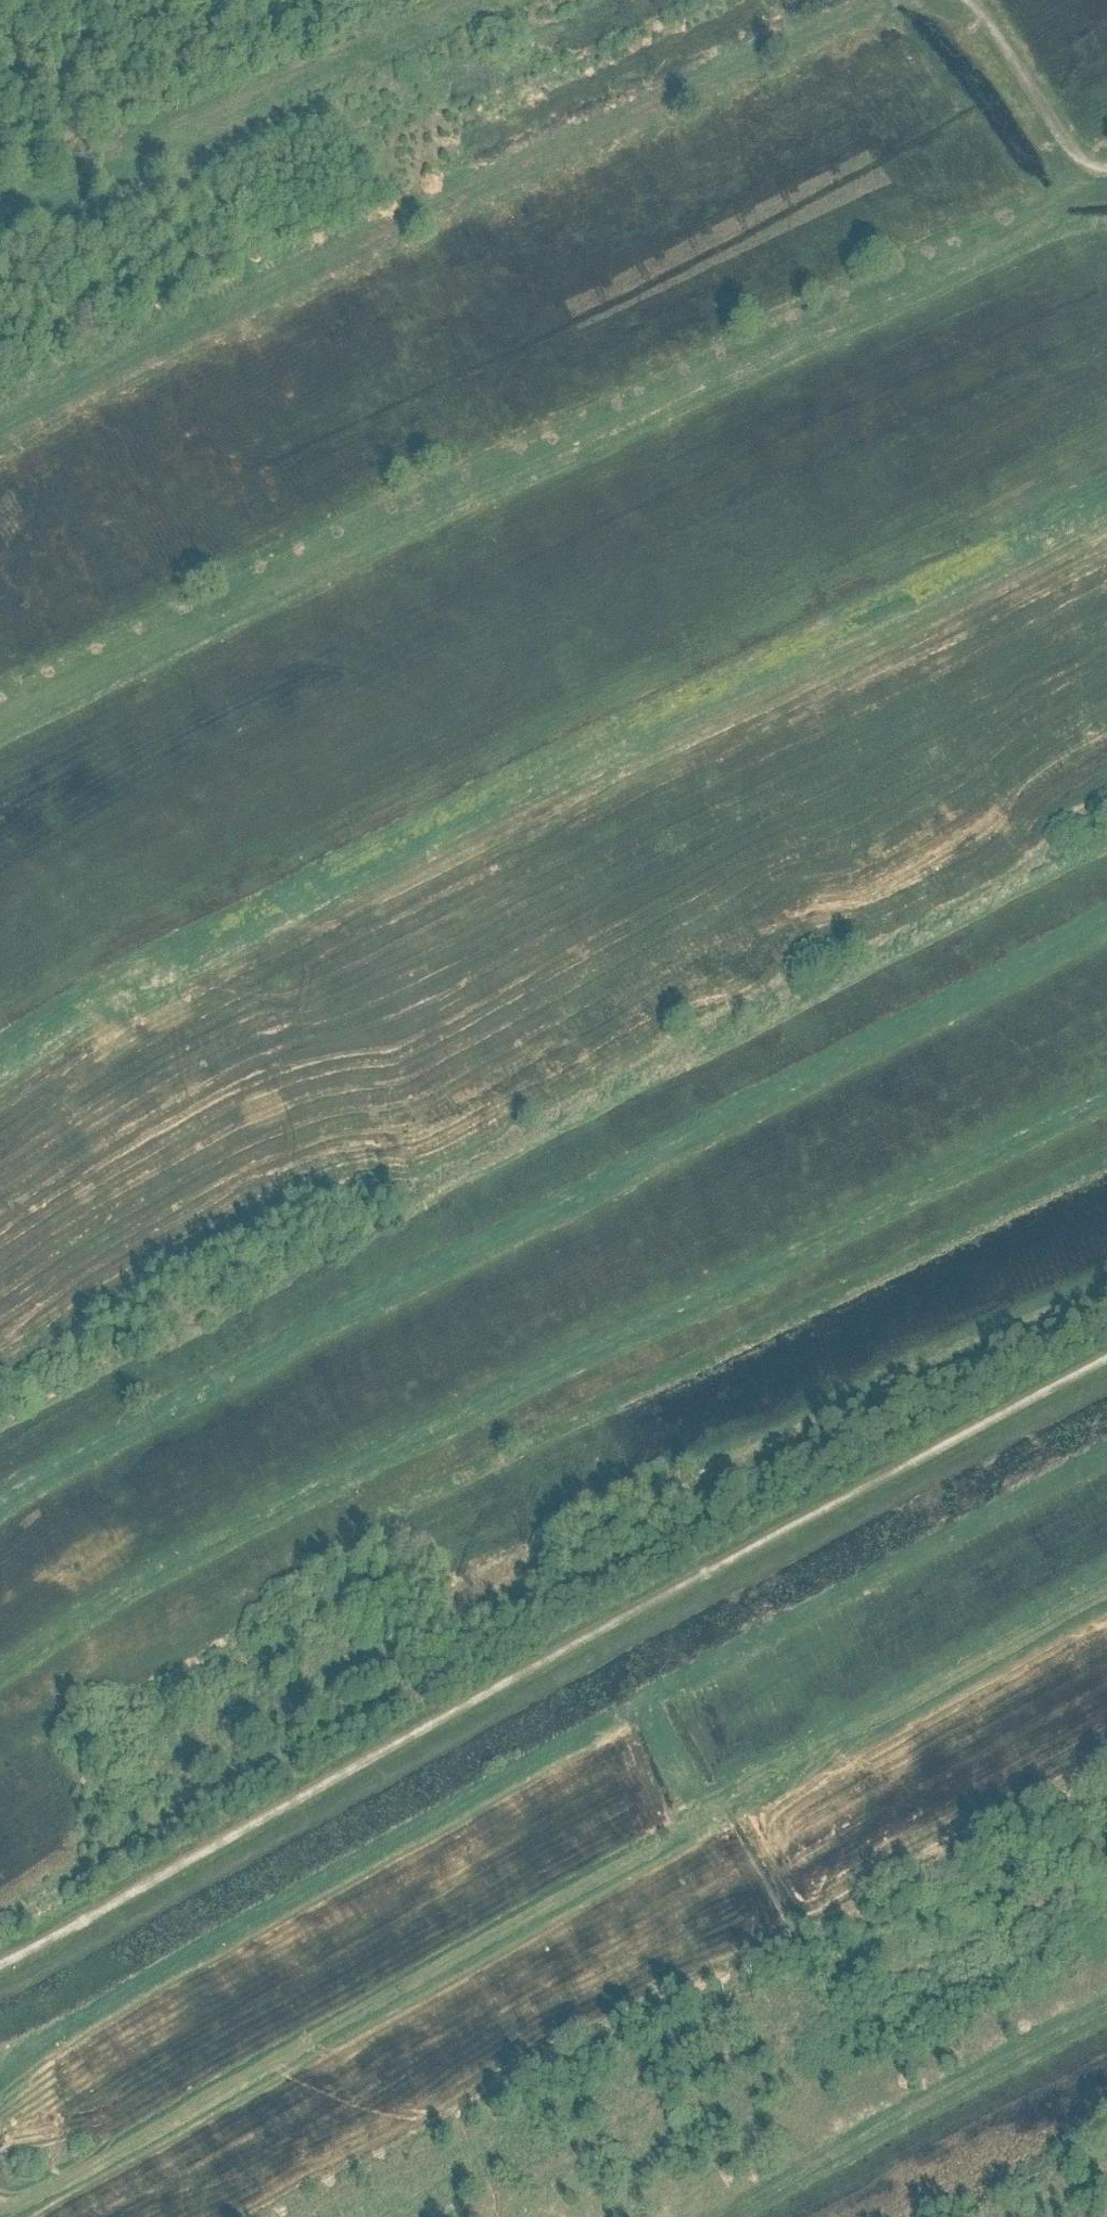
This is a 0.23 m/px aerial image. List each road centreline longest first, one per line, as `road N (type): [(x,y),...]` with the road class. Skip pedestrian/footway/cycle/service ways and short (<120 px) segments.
road 1 (track): [(1106,1359),(0,1966)]
road 2 (track): [(0,718),(1091,182)]
road 3 (track): [(868,0),(113,359),(0,424)]
road 4 (track): [(1106,176),(1091,182),(967,0)]

